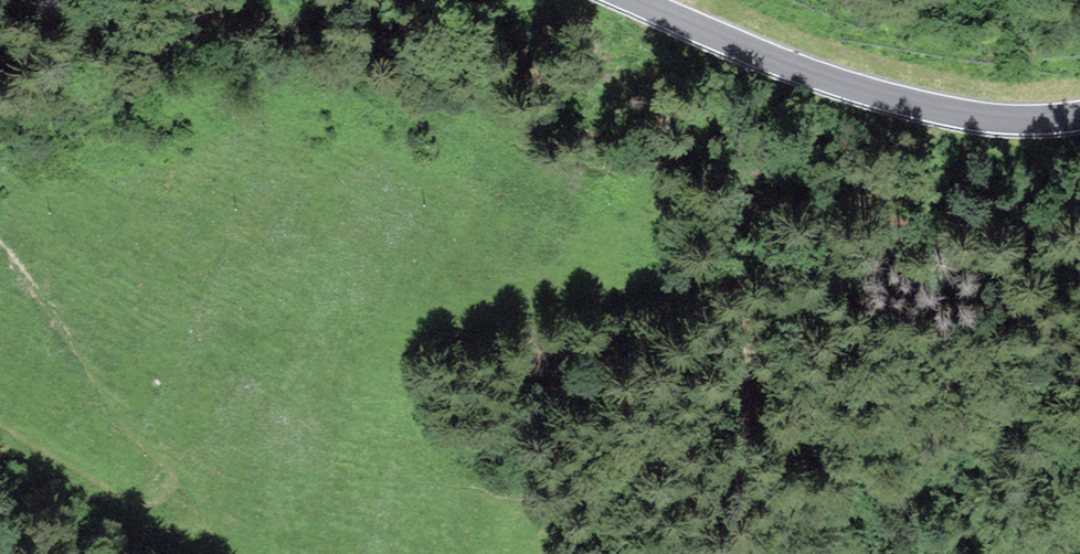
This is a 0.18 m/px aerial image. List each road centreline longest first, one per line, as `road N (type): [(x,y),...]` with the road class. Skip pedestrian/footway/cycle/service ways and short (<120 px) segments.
road 1 (track): [(255,0),(863,198),(1079,190)]
road 2 (track): [(0,245),(178,483),(170,512),(0,422)]
road 3 (secondary): [(632,0),(878,95),(1004,120),(1079,116)]

